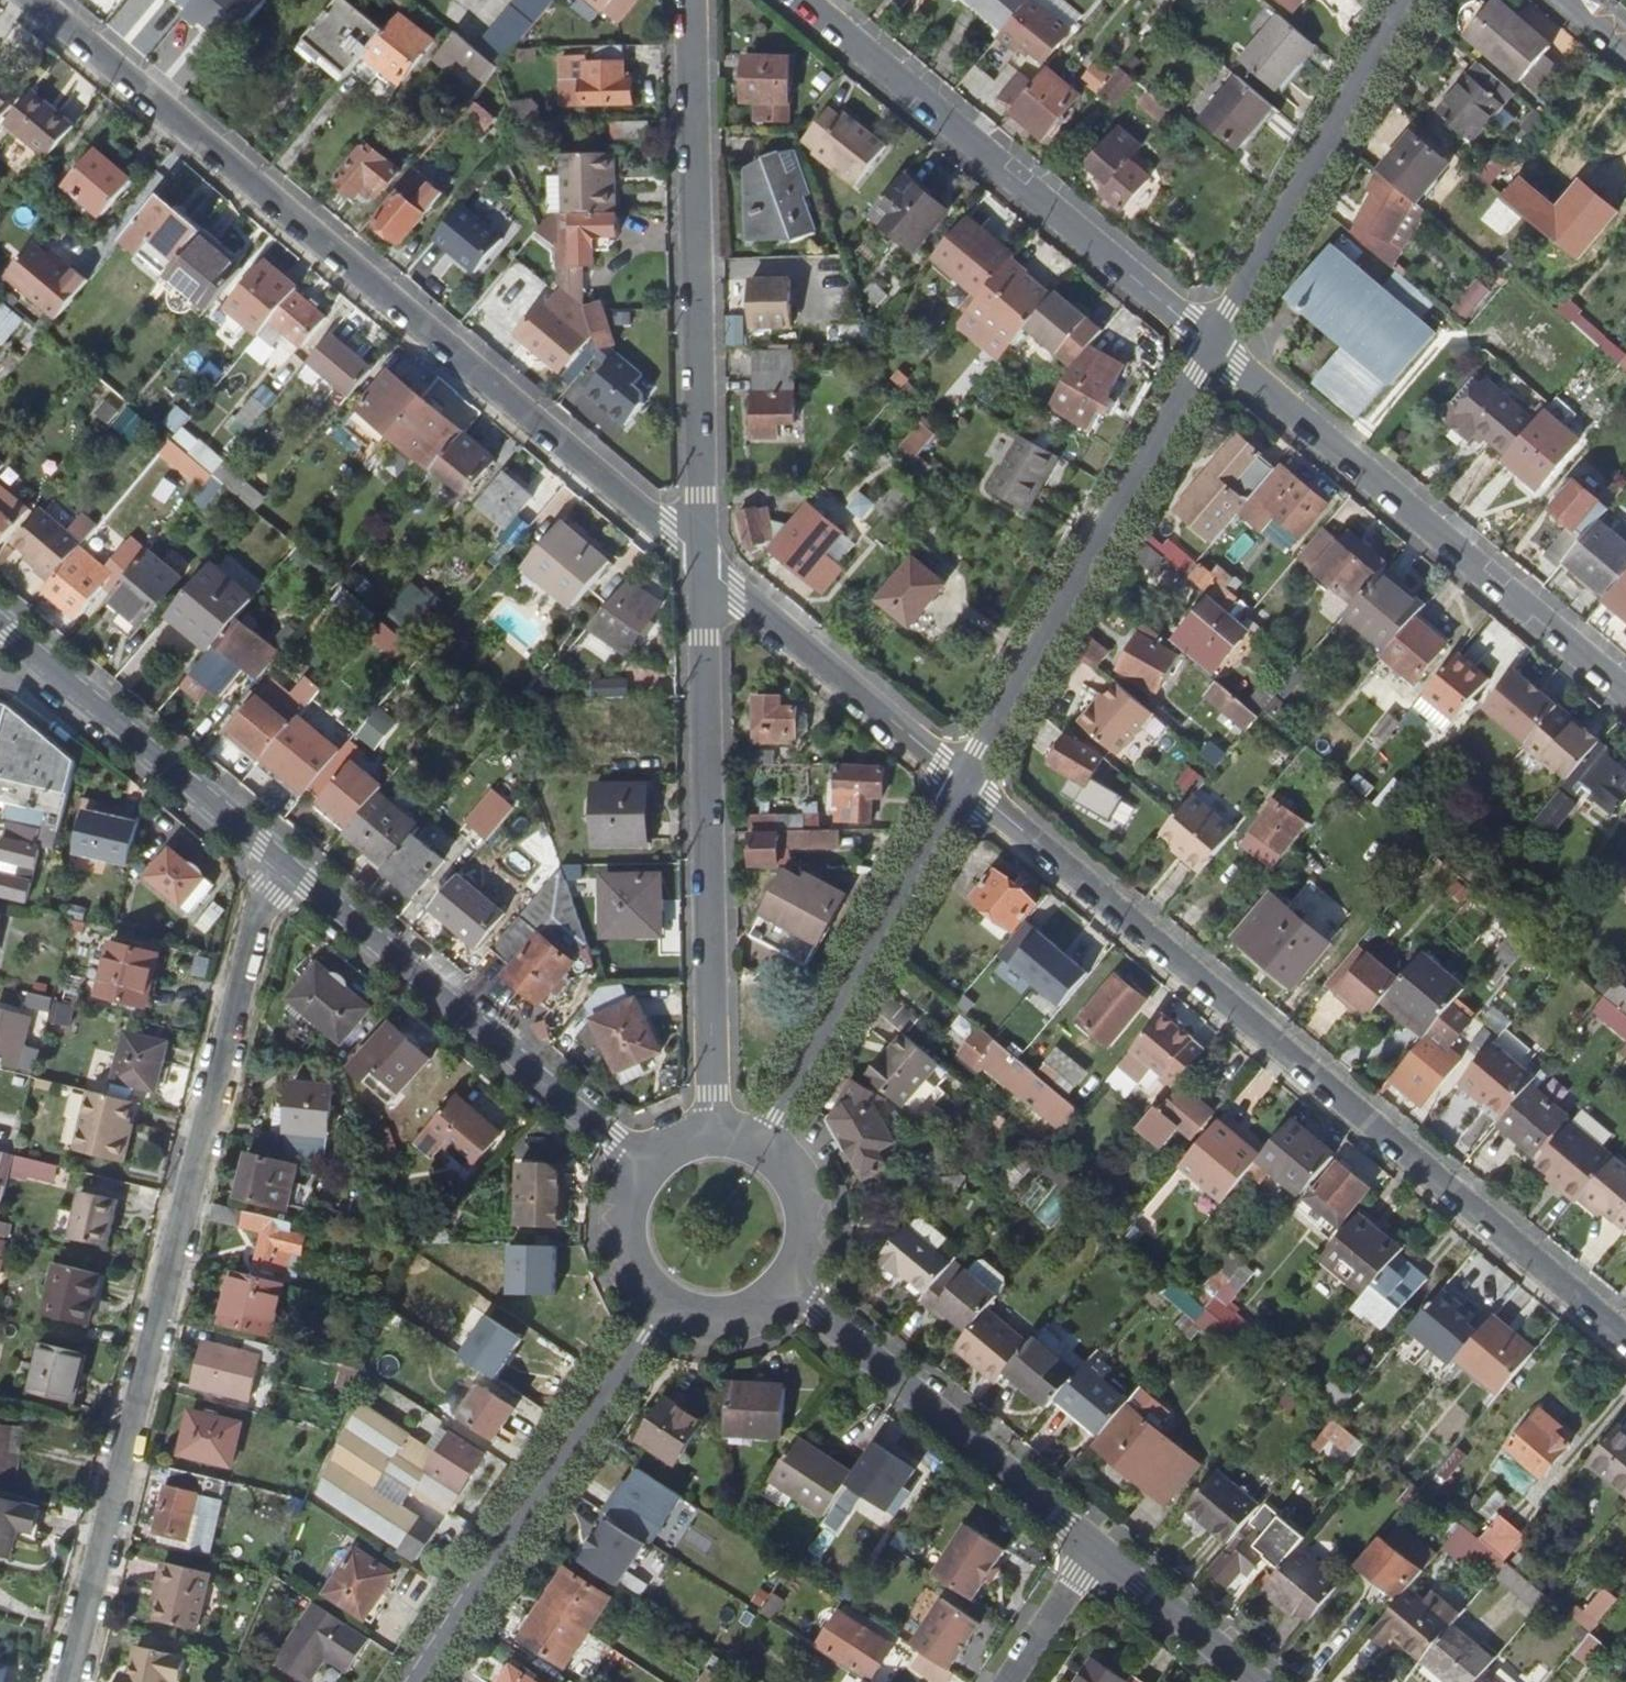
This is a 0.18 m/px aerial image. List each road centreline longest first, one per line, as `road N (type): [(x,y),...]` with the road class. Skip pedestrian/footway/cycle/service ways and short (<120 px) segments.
road 1 (residential): [(705,559),(36,0)]
road 2 (residential): [(1625,1335),(968,782)]
road 3 (residential): [(272,856),(67,1681)]
road 4 (residential): [(716,1139),(705,559)]
road 5 (residential): [(705,559),(691,0)]
road 6 (residential): [(1217,344),(807,0)]
road 7 (residential): [(1625,687),(1217,344)]
road 8 (residential): [(968,782),(1217,344)]
road 9 (residential): [(644,1172),(272,856)]
road 10 (residential): [(667,1304),(416,1681)]
road 11 (residential): [(755,1149),(968,782)]
road 12 (residential): [(1097,1547),(785,1282)]
road 13 (residential): [(1217,344),(1410,0)]
road 14 (residential): [(272,856),(0,626)]
road 15 (residential): [(968,782),(705,559)]
road 16 (residential): [(1257,1681),(1097,1547)]
road 17 (residential): [(1097,1547),(1008,1681)]
road 18 (residential): [(785,1282),(798,1260),(801,1209),(792,1185),(755,1149)]
road 19 (residential): [(644,1172),(630,1199),(629,1258),(667,1304)]
road 20 (residential): [(667,1304),(717,1318),(766,1301),(785,1282)]

